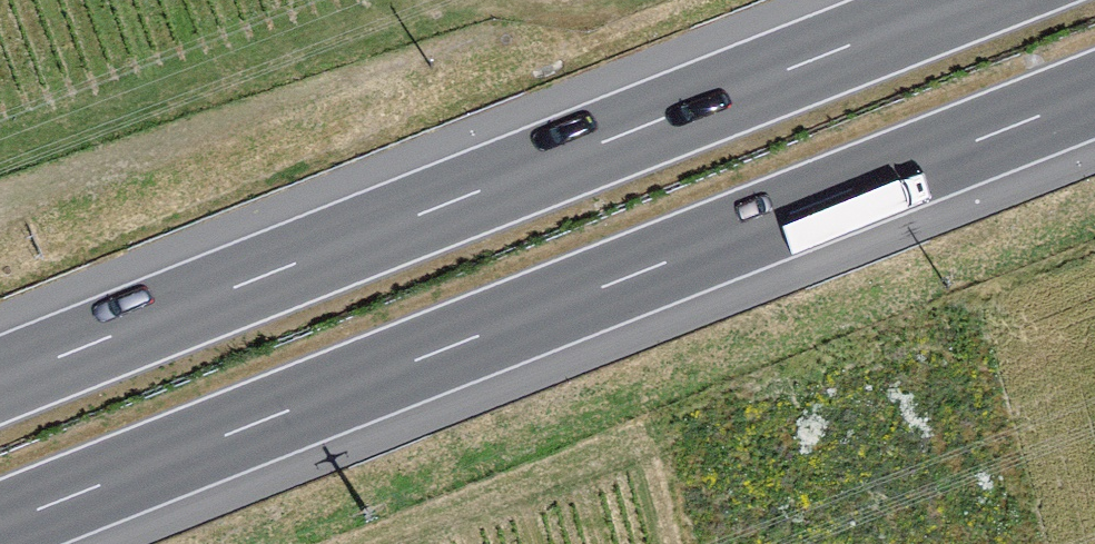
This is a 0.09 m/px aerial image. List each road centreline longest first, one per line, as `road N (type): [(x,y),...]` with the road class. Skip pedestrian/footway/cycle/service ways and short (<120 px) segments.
road 1 (motorway): [(0,525),(1094,94)]
road 2 (motorway): [(966,0),(0,380)]

